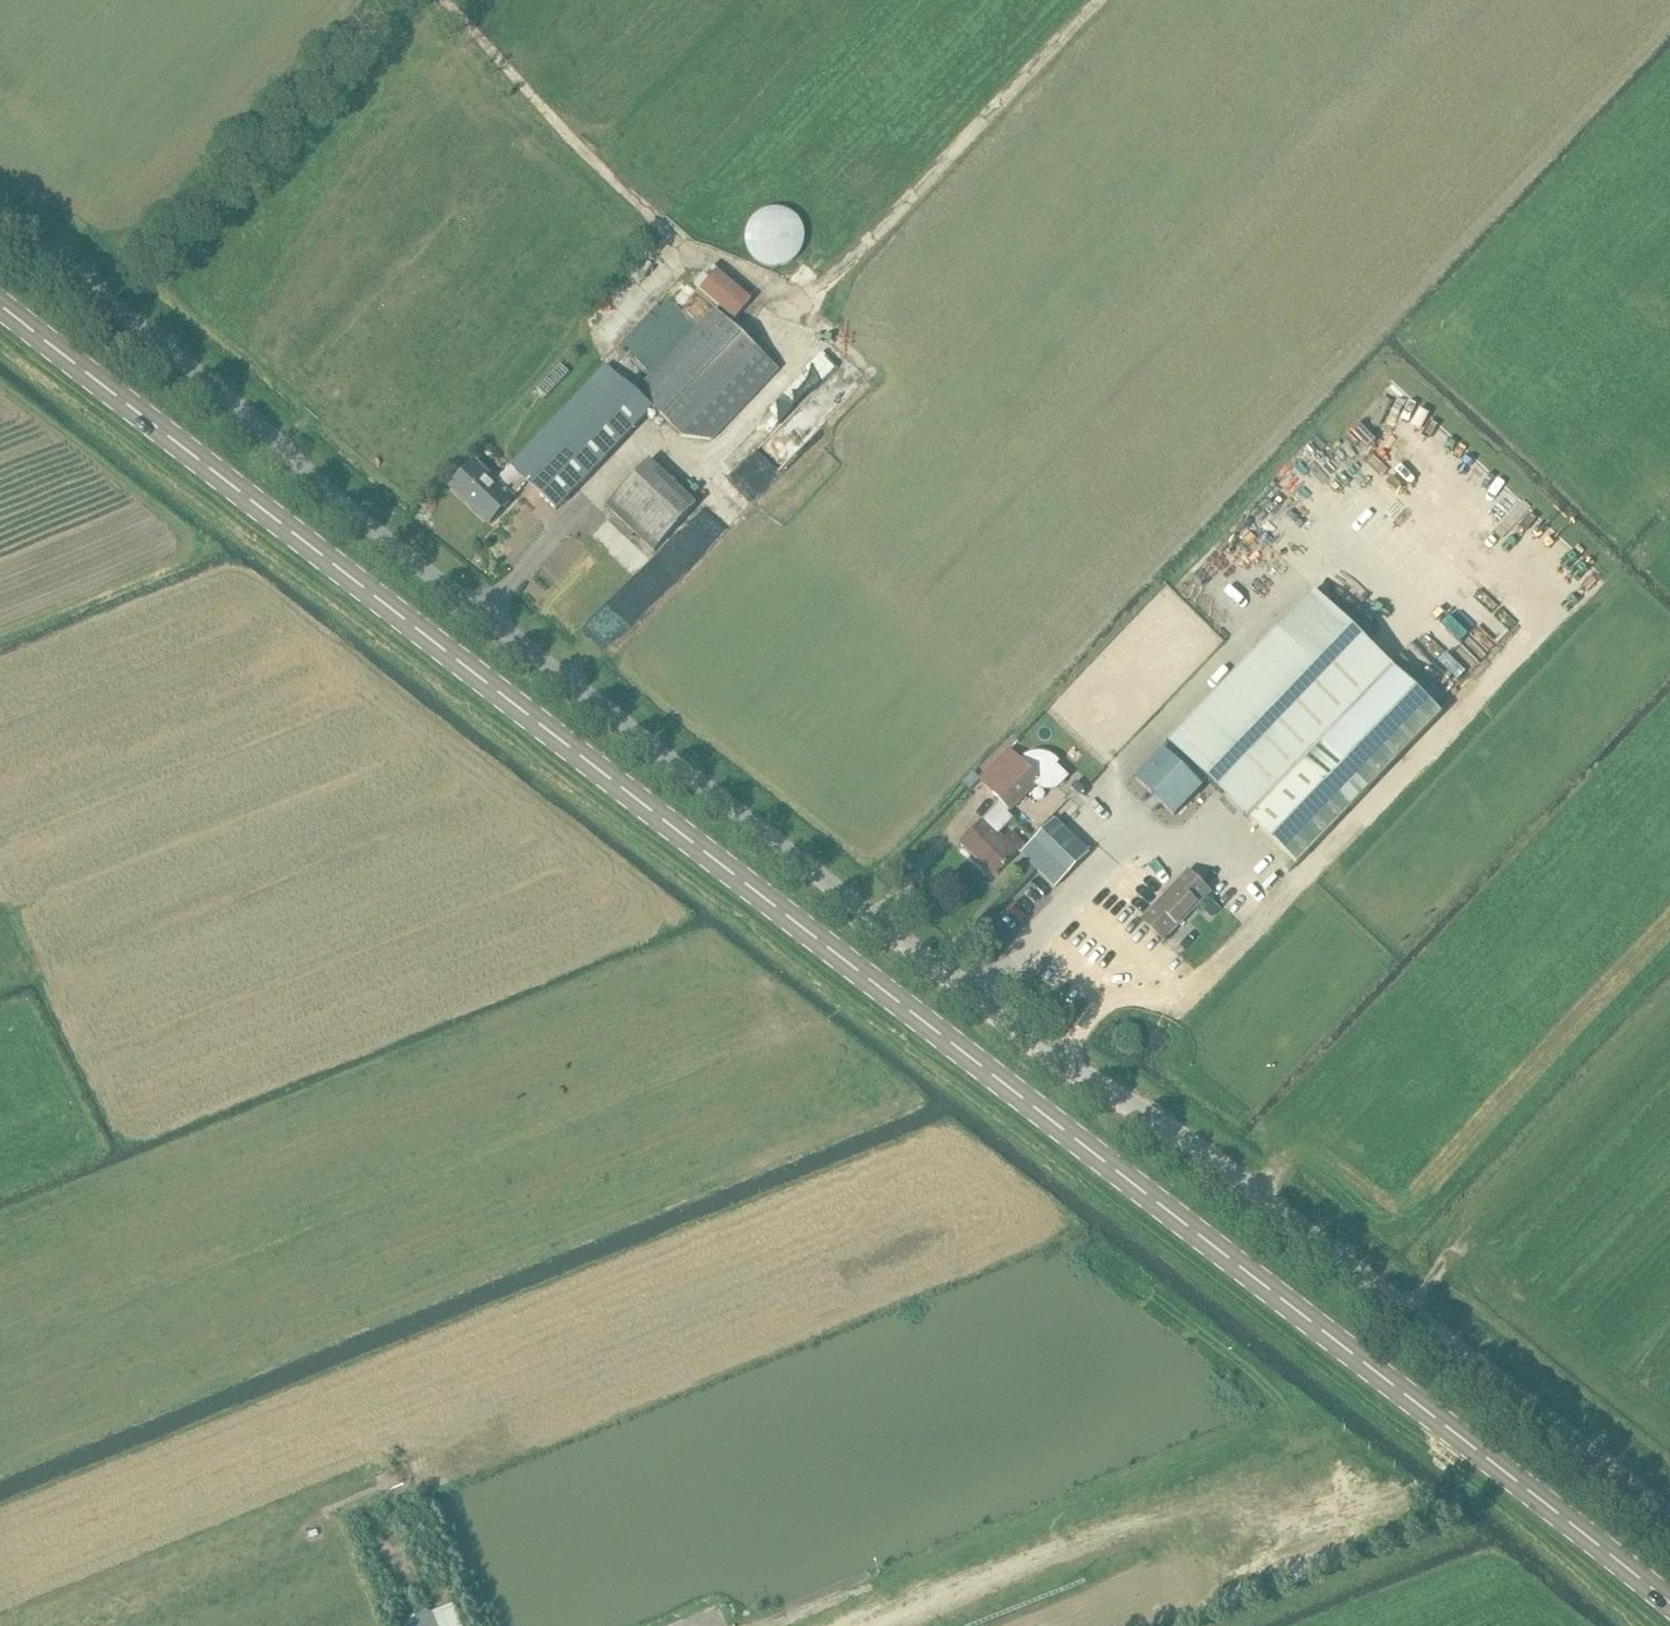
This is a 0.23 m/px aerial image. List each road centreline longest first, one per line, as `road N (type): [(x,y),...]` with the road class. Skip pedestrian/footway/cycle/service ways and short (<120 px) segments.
road 1 (secondary): [(1669,1608),(1480,1452),(0,306)]
road 2 (unclassified): [(1669,1505),(1216,1159),(1069,1063),(0,215)]

